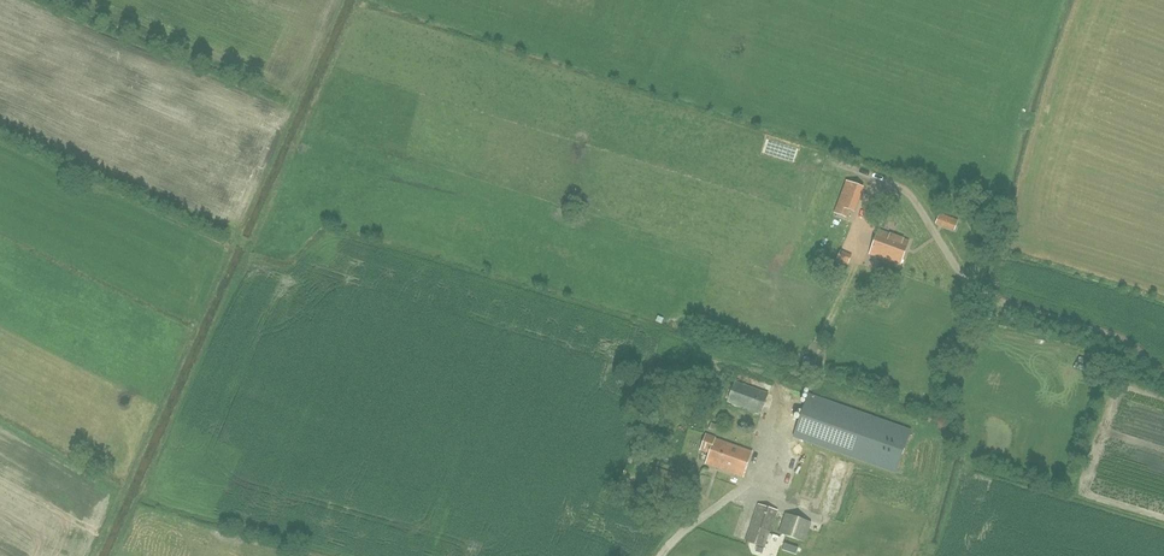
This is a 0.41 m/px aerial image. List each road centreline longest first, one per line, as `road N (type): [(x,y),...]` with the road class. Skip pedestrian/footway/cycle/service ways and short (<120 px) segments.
road 1 (track): [(1163,373),(1123,340),(997,298),(1005,268),(1015,264),(1163,309)]

